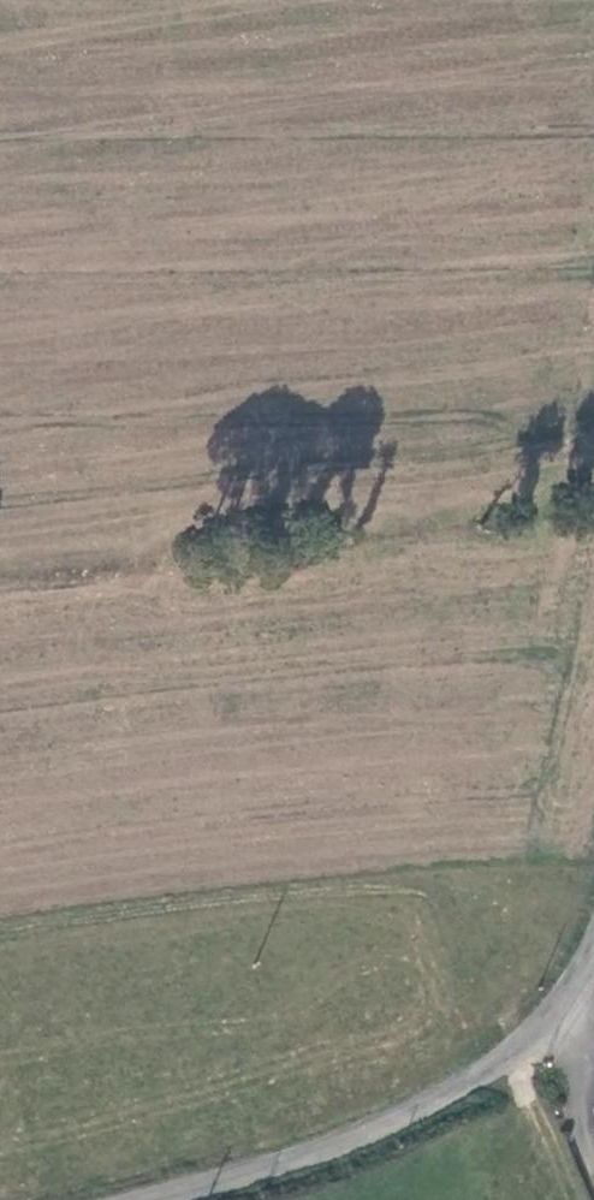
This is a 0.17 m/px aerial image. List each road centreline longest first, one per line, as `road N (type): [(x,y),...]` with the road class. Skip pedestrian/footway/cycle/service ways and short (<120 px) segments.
road 1 (unclassified): [(169,1199),(360,1136),(487,1070),(560,1002),(593,926)]

